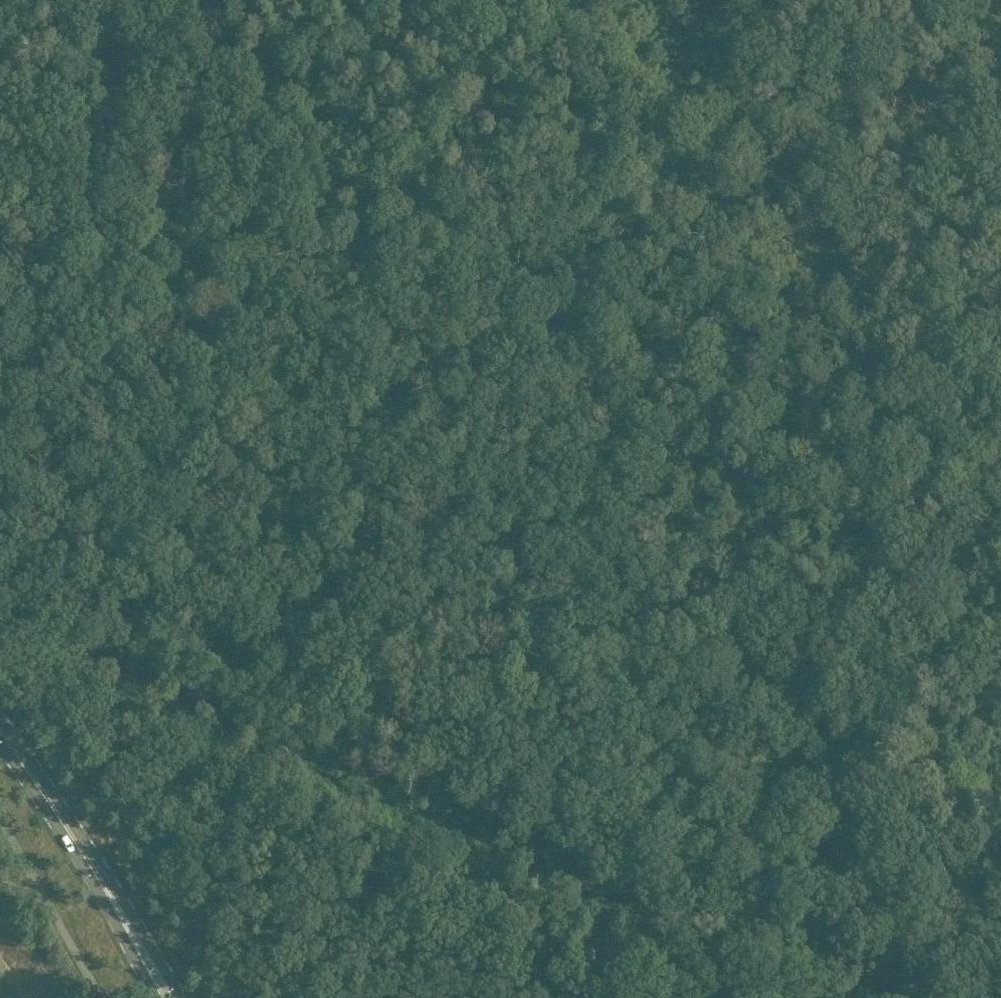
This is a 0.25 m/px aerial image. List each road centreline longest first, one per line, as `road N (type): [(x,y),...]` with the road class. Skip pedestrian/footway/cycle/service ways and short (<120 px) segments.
road 1 (primary): [(166,997),(0,745)]

